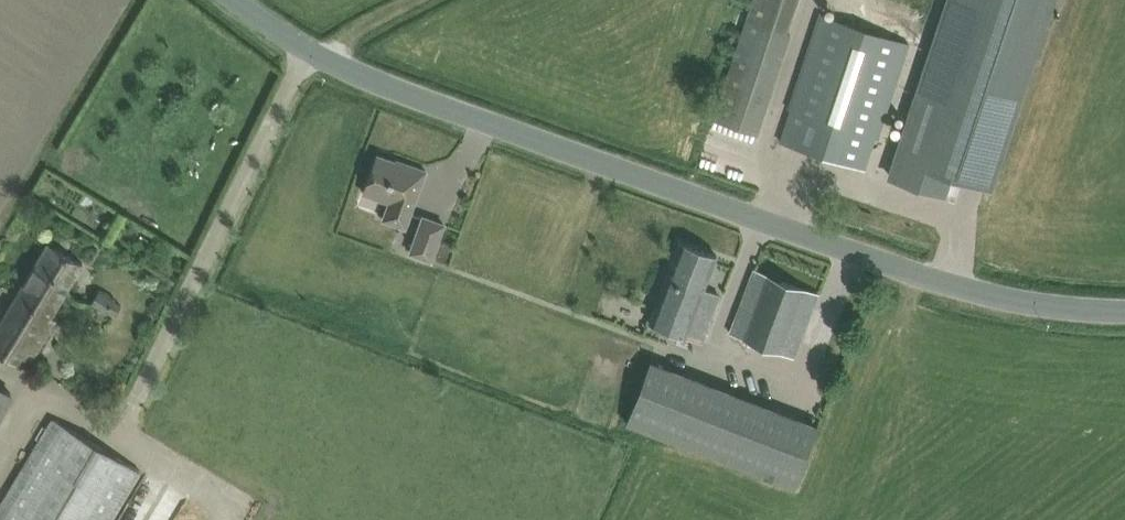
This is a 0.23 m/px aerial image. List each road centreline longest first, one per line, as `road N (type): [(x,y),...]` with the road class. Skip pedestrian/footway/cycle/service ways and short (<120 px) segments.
road 1 (unclassified): [(1124,308),(1074,310),(969,284),(479,120),(358,76),(248,0)]

